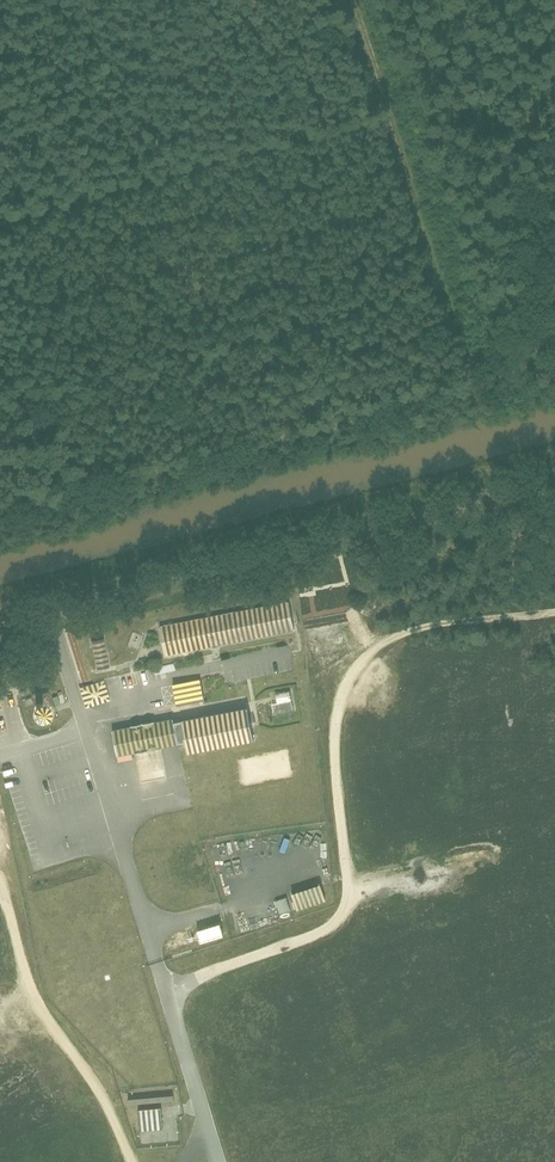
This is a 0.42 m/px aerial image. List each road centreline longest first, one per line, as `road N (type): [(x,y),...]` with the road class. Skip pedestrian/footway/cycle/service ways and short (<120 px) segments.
road 1 (unclassified): [(554,477),(50,609)]
road 2 (track): [(489,400),(352,0)]

